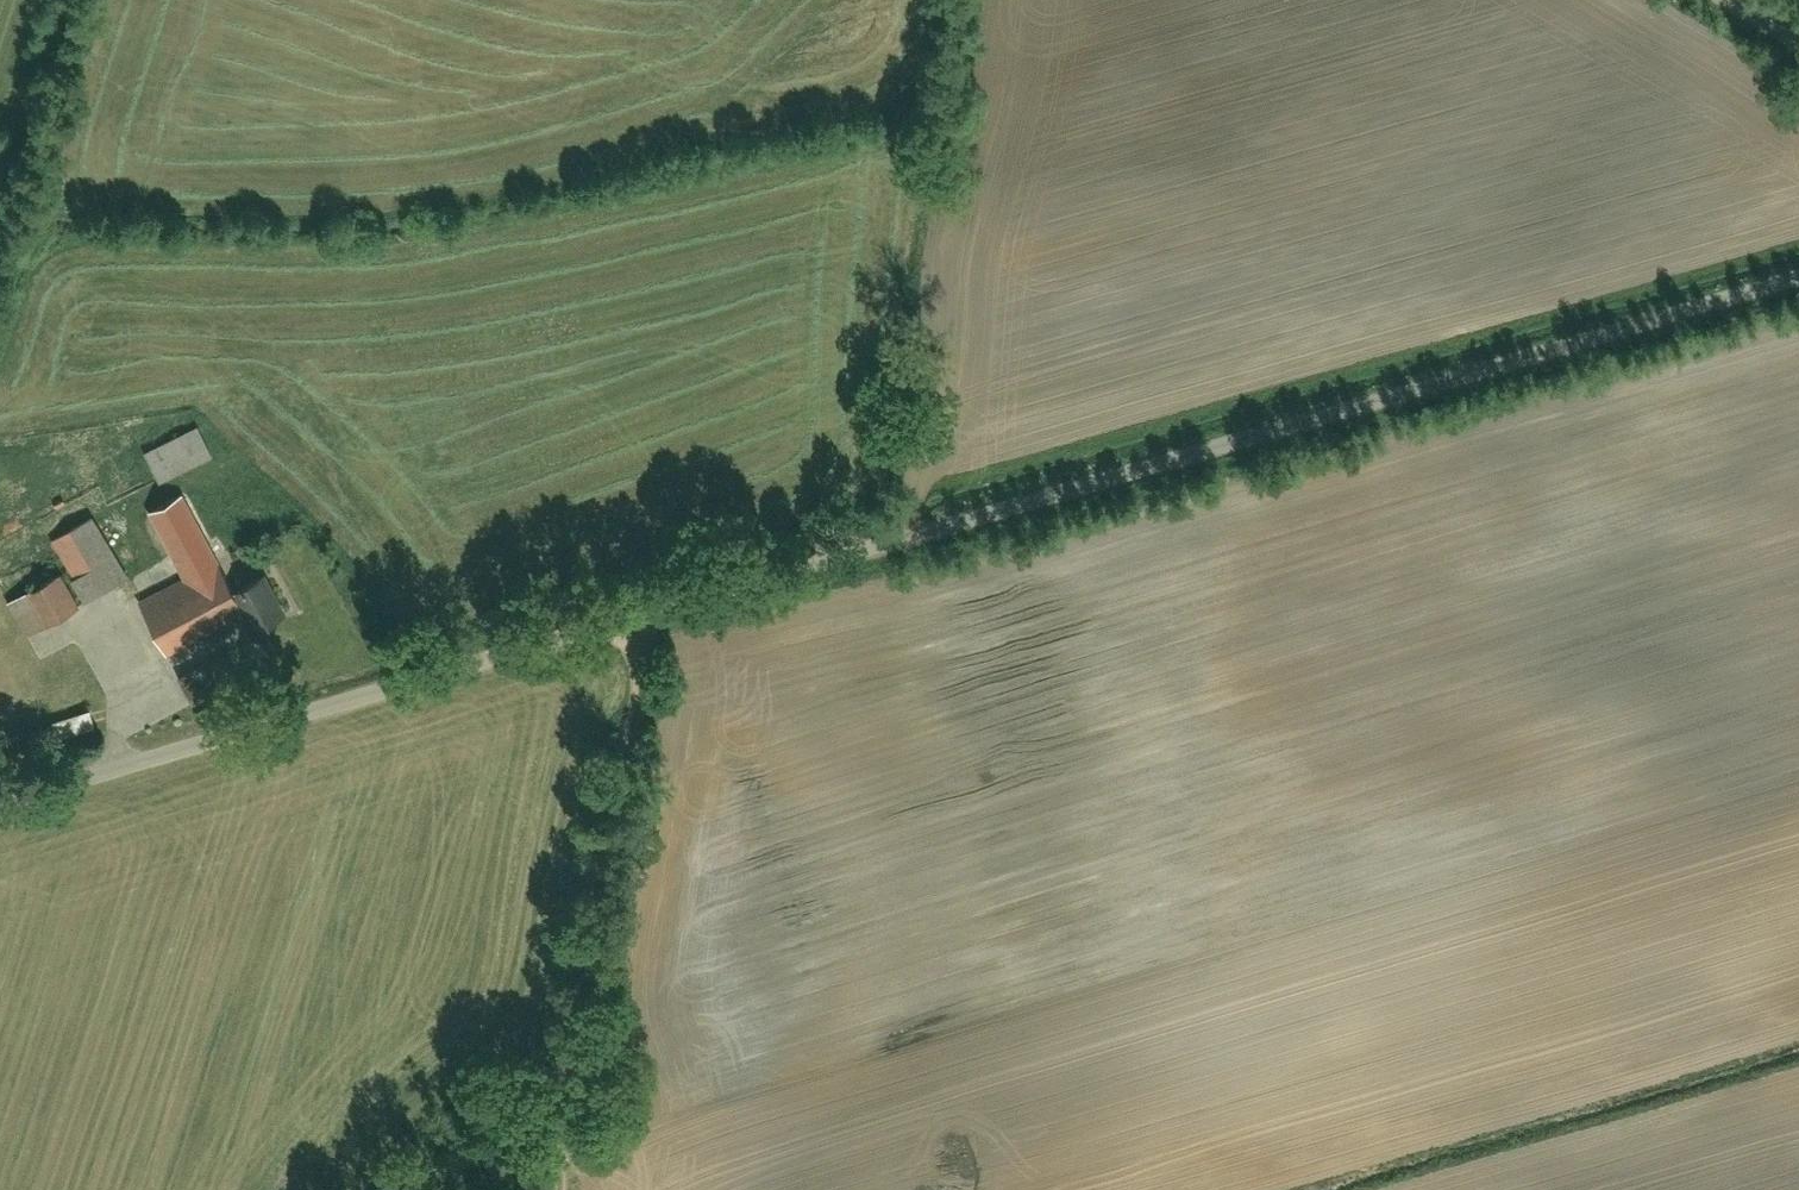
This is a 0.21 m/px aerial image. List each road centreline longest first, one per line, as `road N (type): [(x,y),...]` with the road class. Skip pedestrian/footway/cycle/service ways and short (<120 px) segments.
road 1 (residential): [(1798,282),(0,808)]
road 2 (track): [(640,616),(543,1189)]
road 3 (track): [(90,0),(0,258)]

